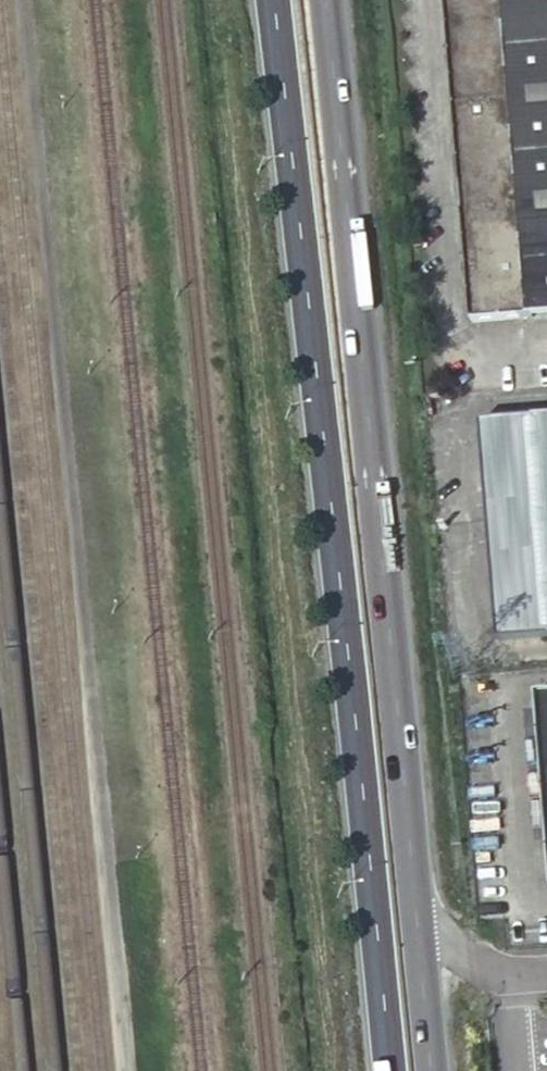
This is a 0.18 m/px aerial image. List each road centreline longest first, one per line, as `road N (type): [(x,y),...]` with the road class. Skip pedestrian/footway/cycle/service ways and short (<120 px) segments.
road 1 (primary): [(272,0),(389,1070)]
road 2 (primary): [(415,921),(327,0)]
road 3 (primary): [(430,1070),(415,921)]
road 4 (residential): [(546,973),(493,968),(415,921)]

